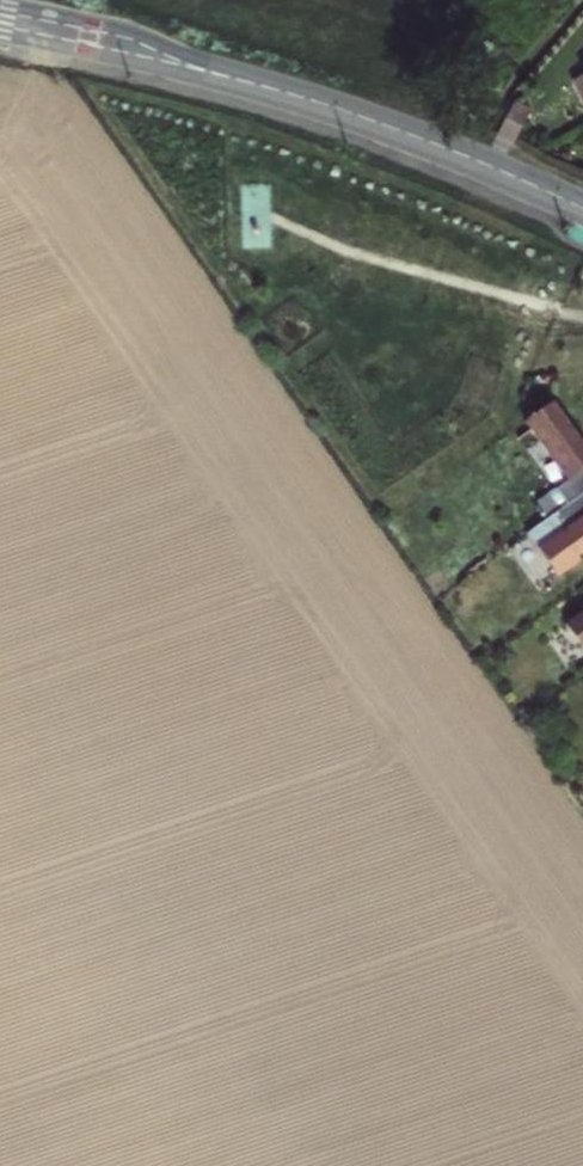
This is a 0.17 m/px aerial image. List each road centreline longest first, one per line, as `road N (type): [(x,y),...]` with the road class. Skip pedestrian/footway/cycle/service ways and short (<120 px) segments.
road 1 (tertiary): [(0,19),(317,103),(582,210)]

